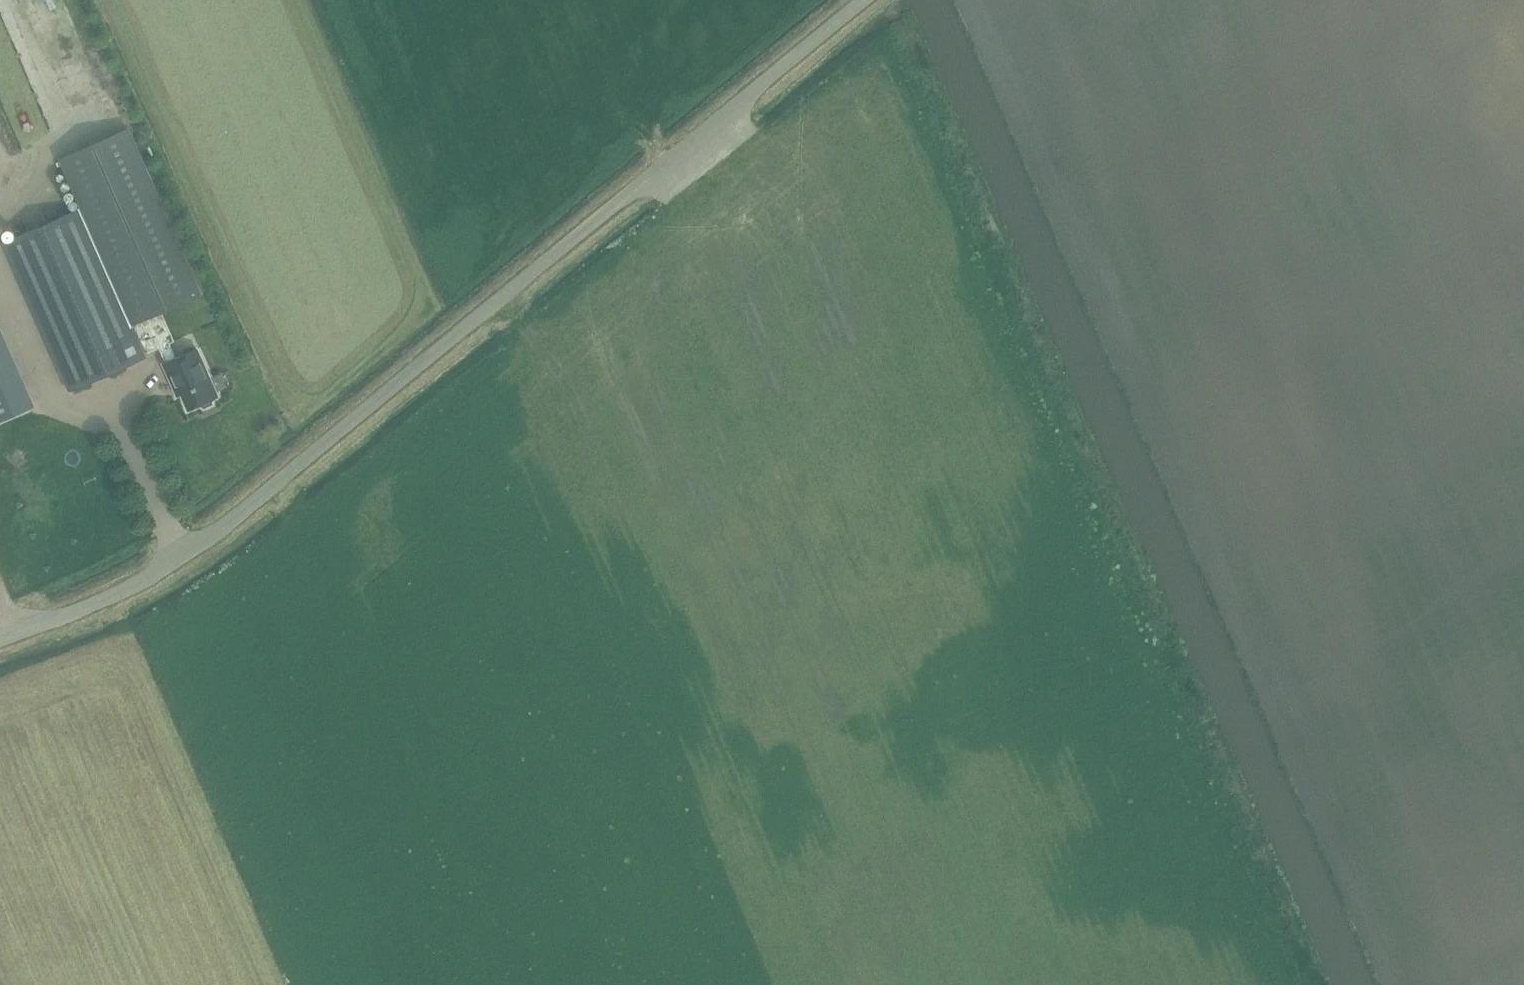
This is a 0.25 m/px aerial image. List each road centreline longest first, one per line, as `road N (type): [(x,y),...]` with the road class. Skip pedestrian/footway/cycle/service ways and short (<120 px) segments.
road 1 (unclassified): [(0,640),(74,614),(201,543),(863,0)]
road 2 (track): [(9,0),(63,125)]

